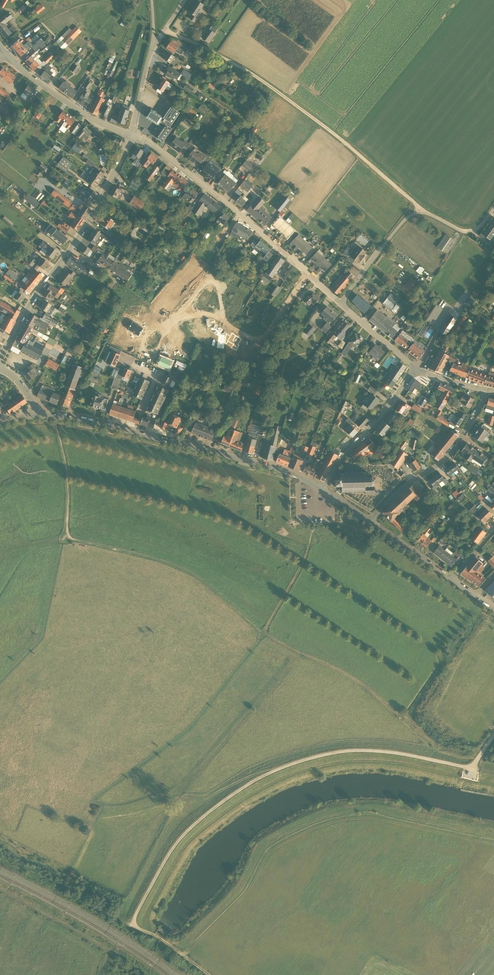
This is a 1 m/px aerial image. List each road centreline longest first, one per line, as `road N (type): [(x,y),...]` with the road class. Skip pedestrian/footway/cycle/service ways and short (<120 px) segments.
road 1 (track): [(210,974),(130,924),(195,823),(301,762),(372,751),(466,767),(493,738)]
road 2 (track): [(421,212),(277,92),(164,31)]
road 3 (unclassified): [(321,489),(222,452),(69,416),(36,416)]
road 4 (track): [(67,476),(71,539),(188,572),(264,634)]
road 5 (tertiary): [(0,358),(92,217),(132,134)]
road 6 (unclassified): [(308,272),(132,134)]
road 7 (unclassified): [(340,303),(409,217),(426,213),(469,231),(493,208)]
road 8 (residential): [(369,522),(445,459),(485,390)]
road 9 (track): [(0,892),(146,974)]
road 10 (residential): [(321,489),(415,368)]
road 11 (tertiary): [(132,134),(79,111),(5,53)]
road 12 (residential): [(308,272),(264,337),(250,338),(222,319)]

